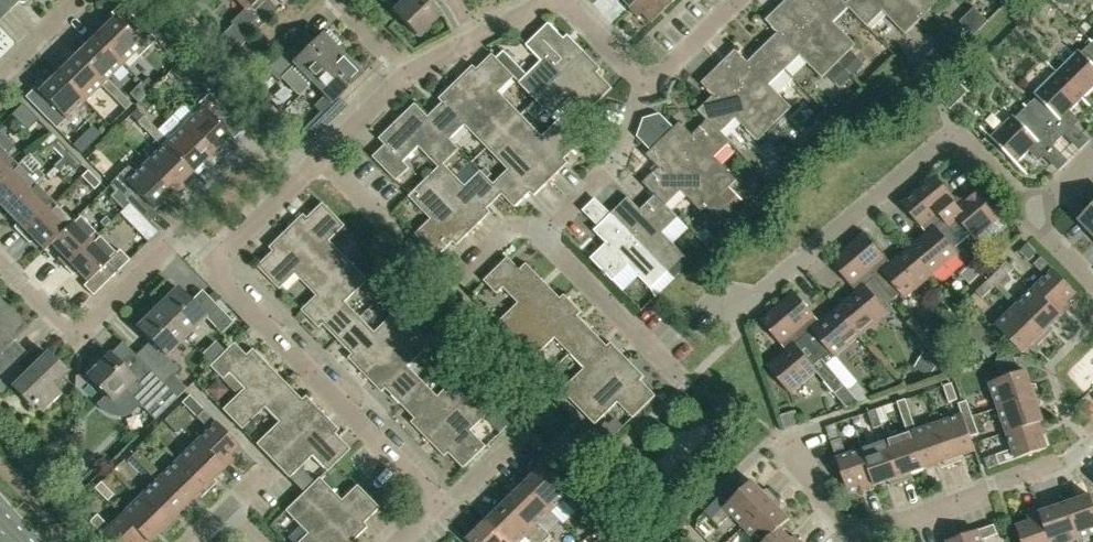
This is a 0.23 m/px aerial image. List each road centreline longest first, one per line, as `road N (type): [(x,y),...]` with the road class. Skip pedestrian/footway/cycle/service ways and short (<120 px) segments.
road 1 (residential): [(733,310),(948,138),(966,140),(1037,212)]
road 2 (residential): [(430,511),(421,486),(216,275),(216,259)]
road 3 (residential): [(216,259),(186,230),(86,331),(67,330),(0,261)]
road 4 (residential): [(849,541),(1066,463),(1092,435)]
road 5 (residential): [(216,259),(407,73)]
road 6 (residential): [(676,374),(542,234)]
road 7 (residential): [(542,234),(617,159),(644,82)]
road 8 (residential): [(407,73),(547,0)]
road 9 (residential): [(644,82),(654,81),(738,0)]
road 10 (residential): [(849,541),(783,437)]

